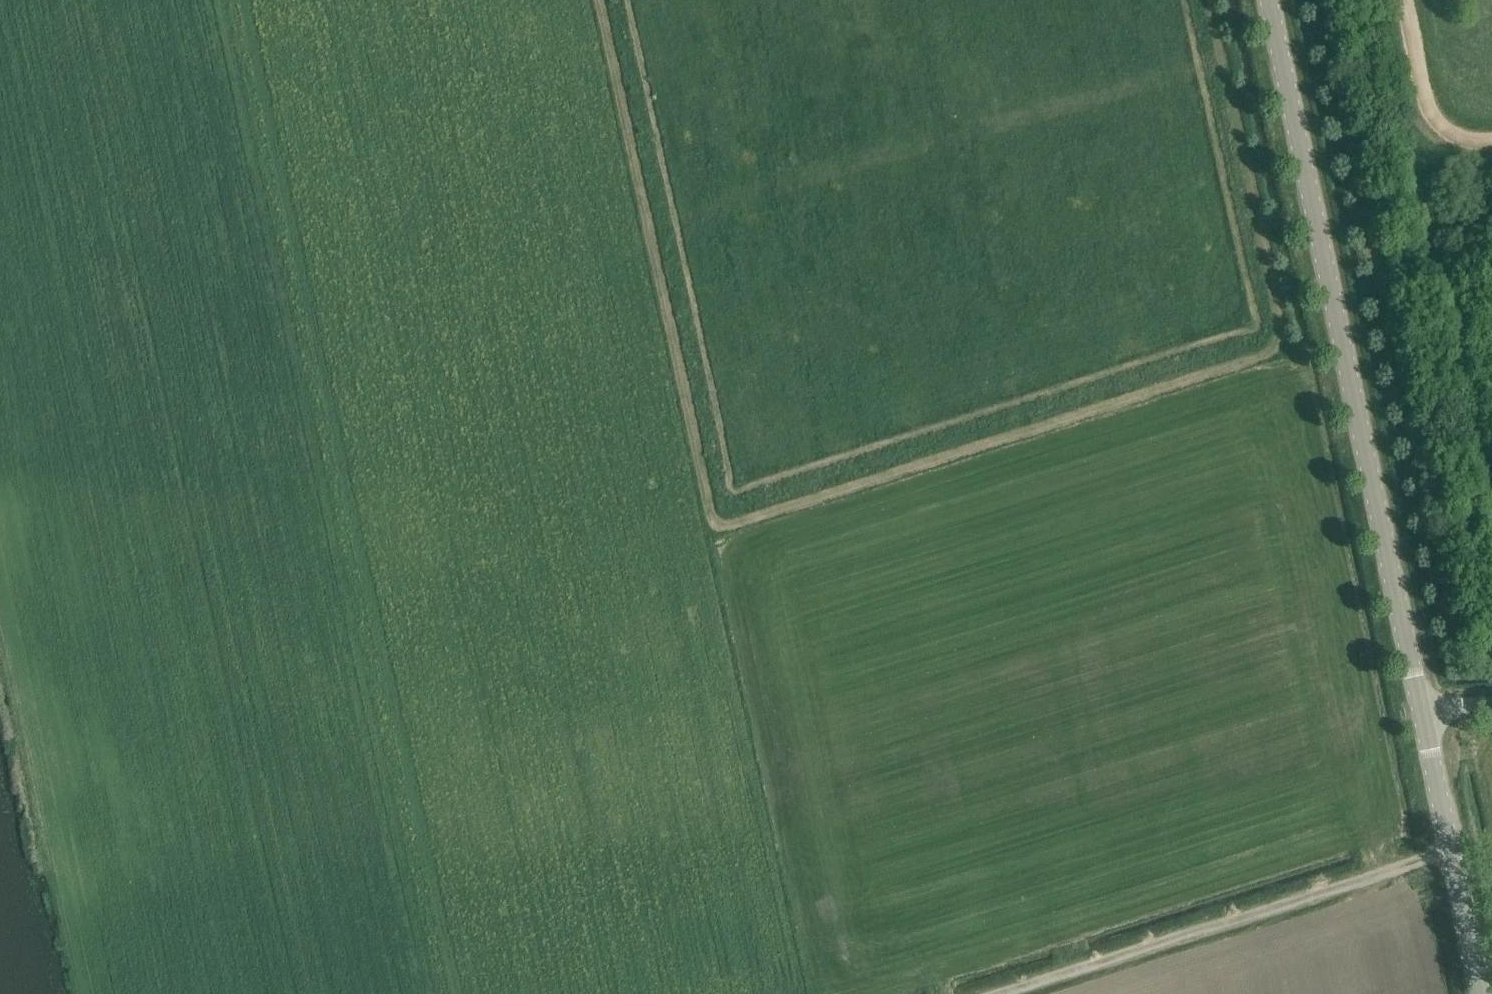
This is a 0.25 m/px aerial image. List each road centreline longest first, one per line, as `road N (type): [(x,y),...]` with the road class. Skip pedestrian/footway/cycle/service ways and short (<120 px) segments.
road 1 (unclassified): [(1421,706),(1270,0)]
road 2 (track): [(990,993),(1452,849)]
road 3 (unclassified): [(1482,993),(1421,706)]

